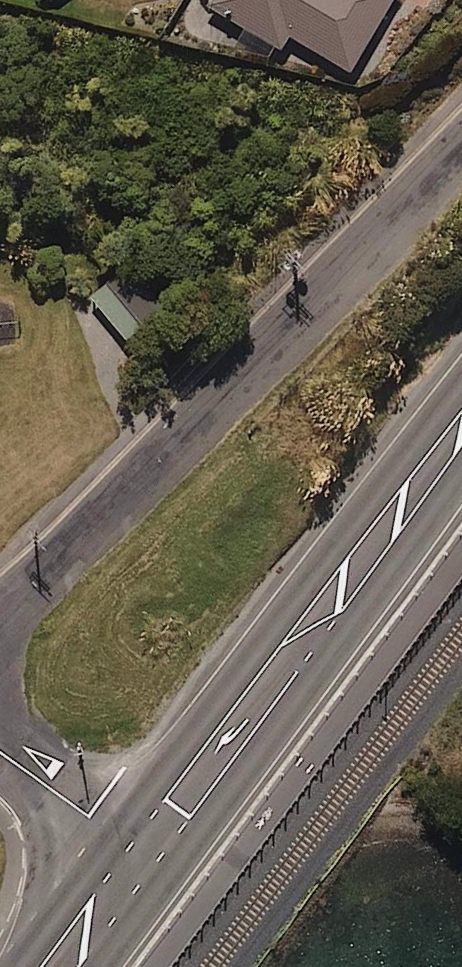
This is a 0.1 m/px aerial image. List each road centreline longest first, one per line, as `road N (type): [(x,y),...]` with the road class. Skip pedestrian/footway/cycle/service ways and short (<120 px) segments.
road 1 (residential): [(0,630),(461,151)]
road 2 (trunk): [(461,416),(139,851)]
road 3 (residential): [(0,752),(139,851)]
road 4 (trunk): [(139,851),(52,966)]

